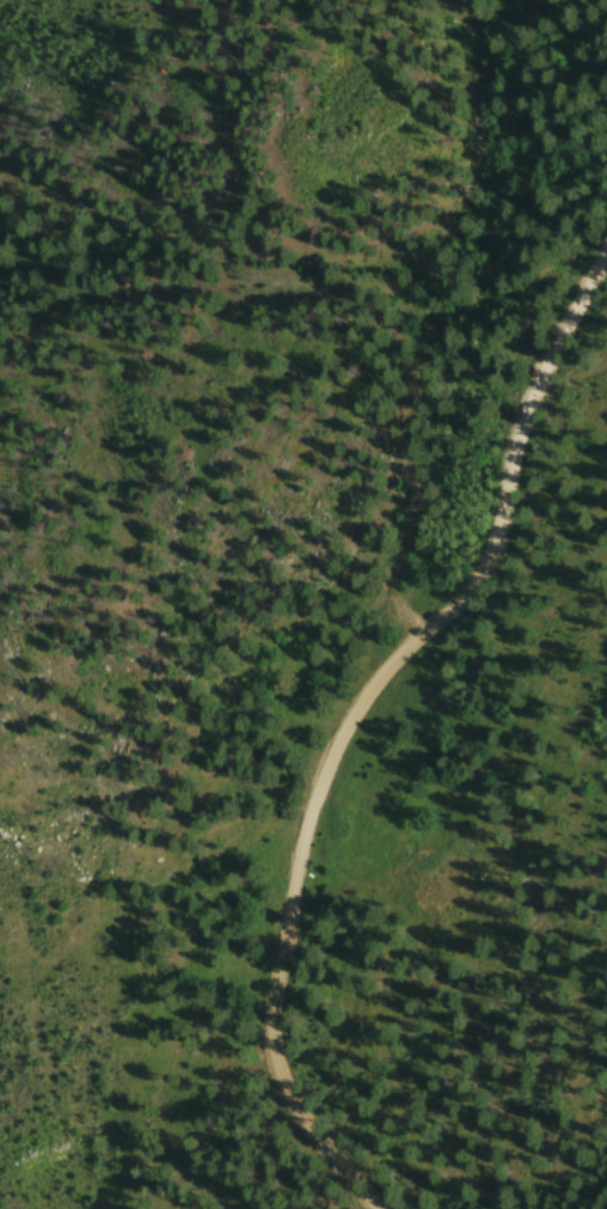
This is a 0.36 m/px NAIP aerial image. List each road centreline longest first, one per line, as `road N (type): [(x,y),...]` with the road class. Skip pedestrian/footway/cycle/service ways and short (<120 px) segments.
road 1 (residential): [(376,1208),(300,1122),(272,1069),(270,1003),(321,792),(342,744),(486,570),(542,378),(606,242)]

